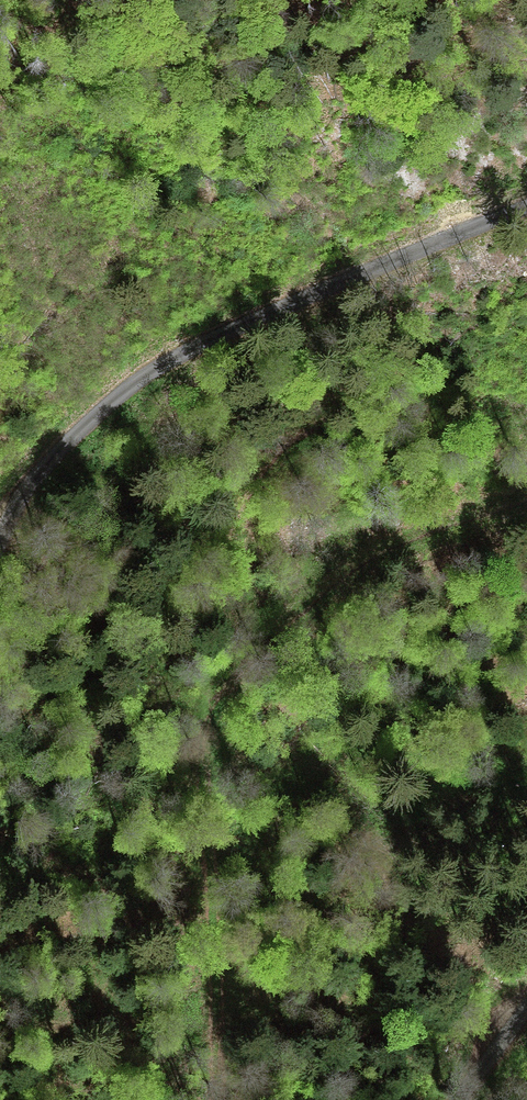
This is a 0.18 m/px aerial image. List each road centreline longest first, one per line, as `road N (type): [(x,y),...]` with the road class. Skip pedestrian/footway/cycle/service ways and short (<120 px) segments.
road 1 (unclassified): [(526,204),(281,304),(164,362),(44,467),(0,542)]
road 2 (track): [(120,1099),(217,1020),(268,1000),(298,975),(317,945),(342,852),(364,822),(421,791),(526,769)]
road 3 (track): [(208,741),(231,686),(309,601),(397,539),(526,489)]
road 4 (track): [(215,1099),(208,741)]
road 5 (unclassified): [(455,1099),(526,1000)]

